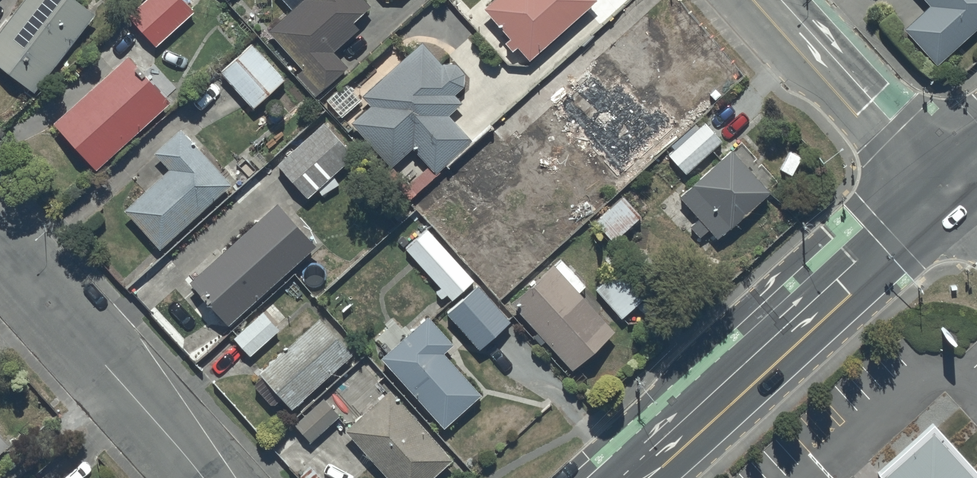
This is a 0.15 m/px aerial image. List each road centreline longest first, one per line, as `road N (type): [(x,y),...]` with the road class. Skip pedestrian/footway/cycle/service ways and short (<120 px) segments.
road 1 (secondary): [(632,477),(951,189)]
road 2 (residential): [(204,477),(0,248)]
road 3 (tertiary): [(951,189),(770,0)]

